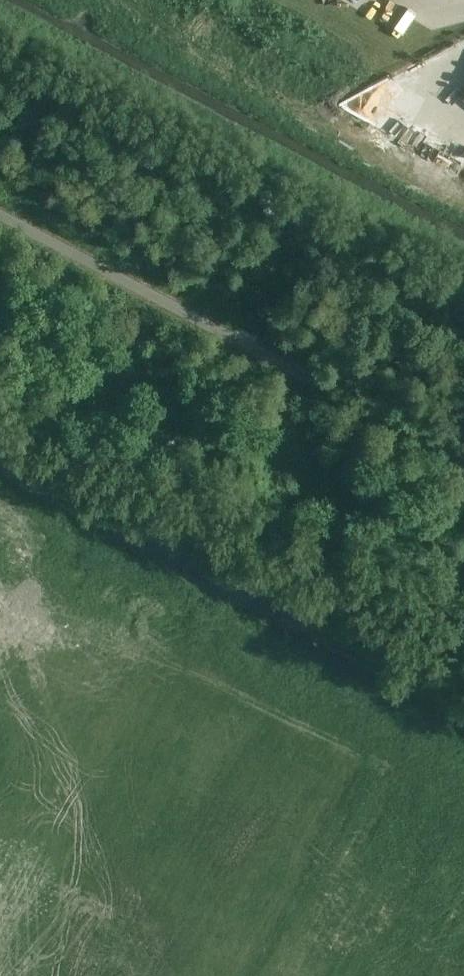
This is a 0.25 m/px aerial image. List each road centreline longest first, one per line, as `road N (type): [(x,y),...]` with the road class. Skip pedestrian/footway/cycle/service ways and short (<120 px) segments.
road 1 (track): [(0,60),(463,304)]

